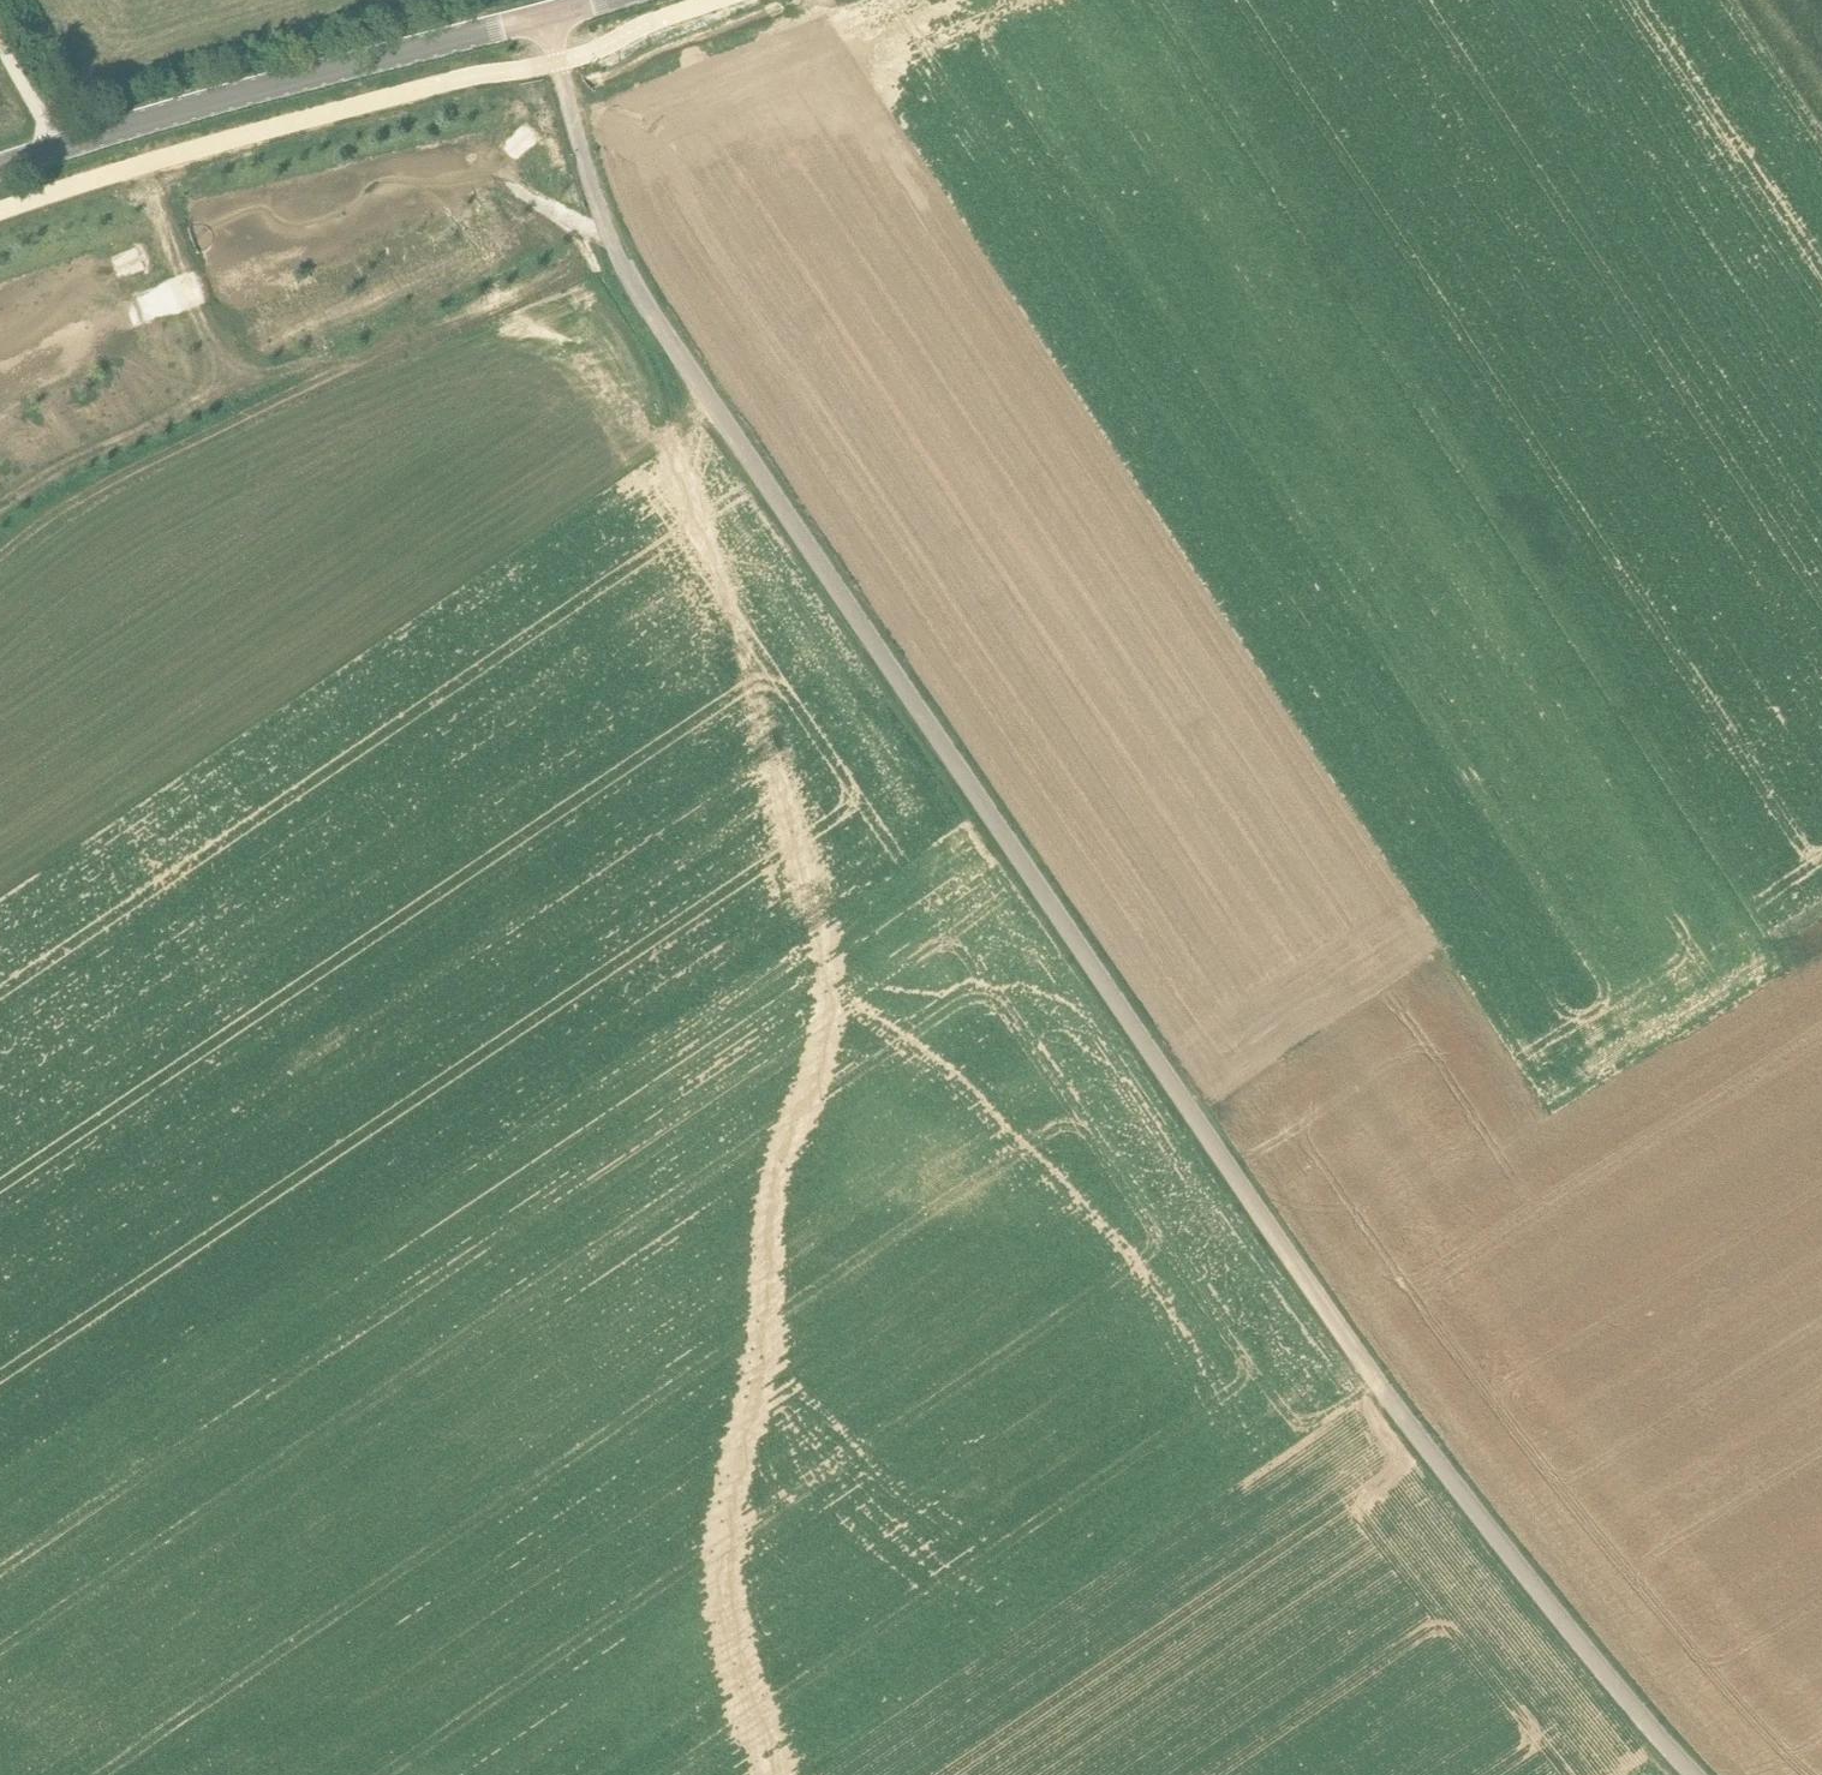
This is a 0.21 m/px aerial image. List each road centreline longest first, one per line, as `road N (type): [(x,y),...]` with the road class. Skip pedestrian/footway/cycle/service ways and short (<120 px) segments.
road 1 (unclassified): [(1692,1774),(1469,1506),(1314,1296),(637,294),(581,153),(546,11)]
road 2 (tertiary): [(0,166),(218,95),(546,11)]

